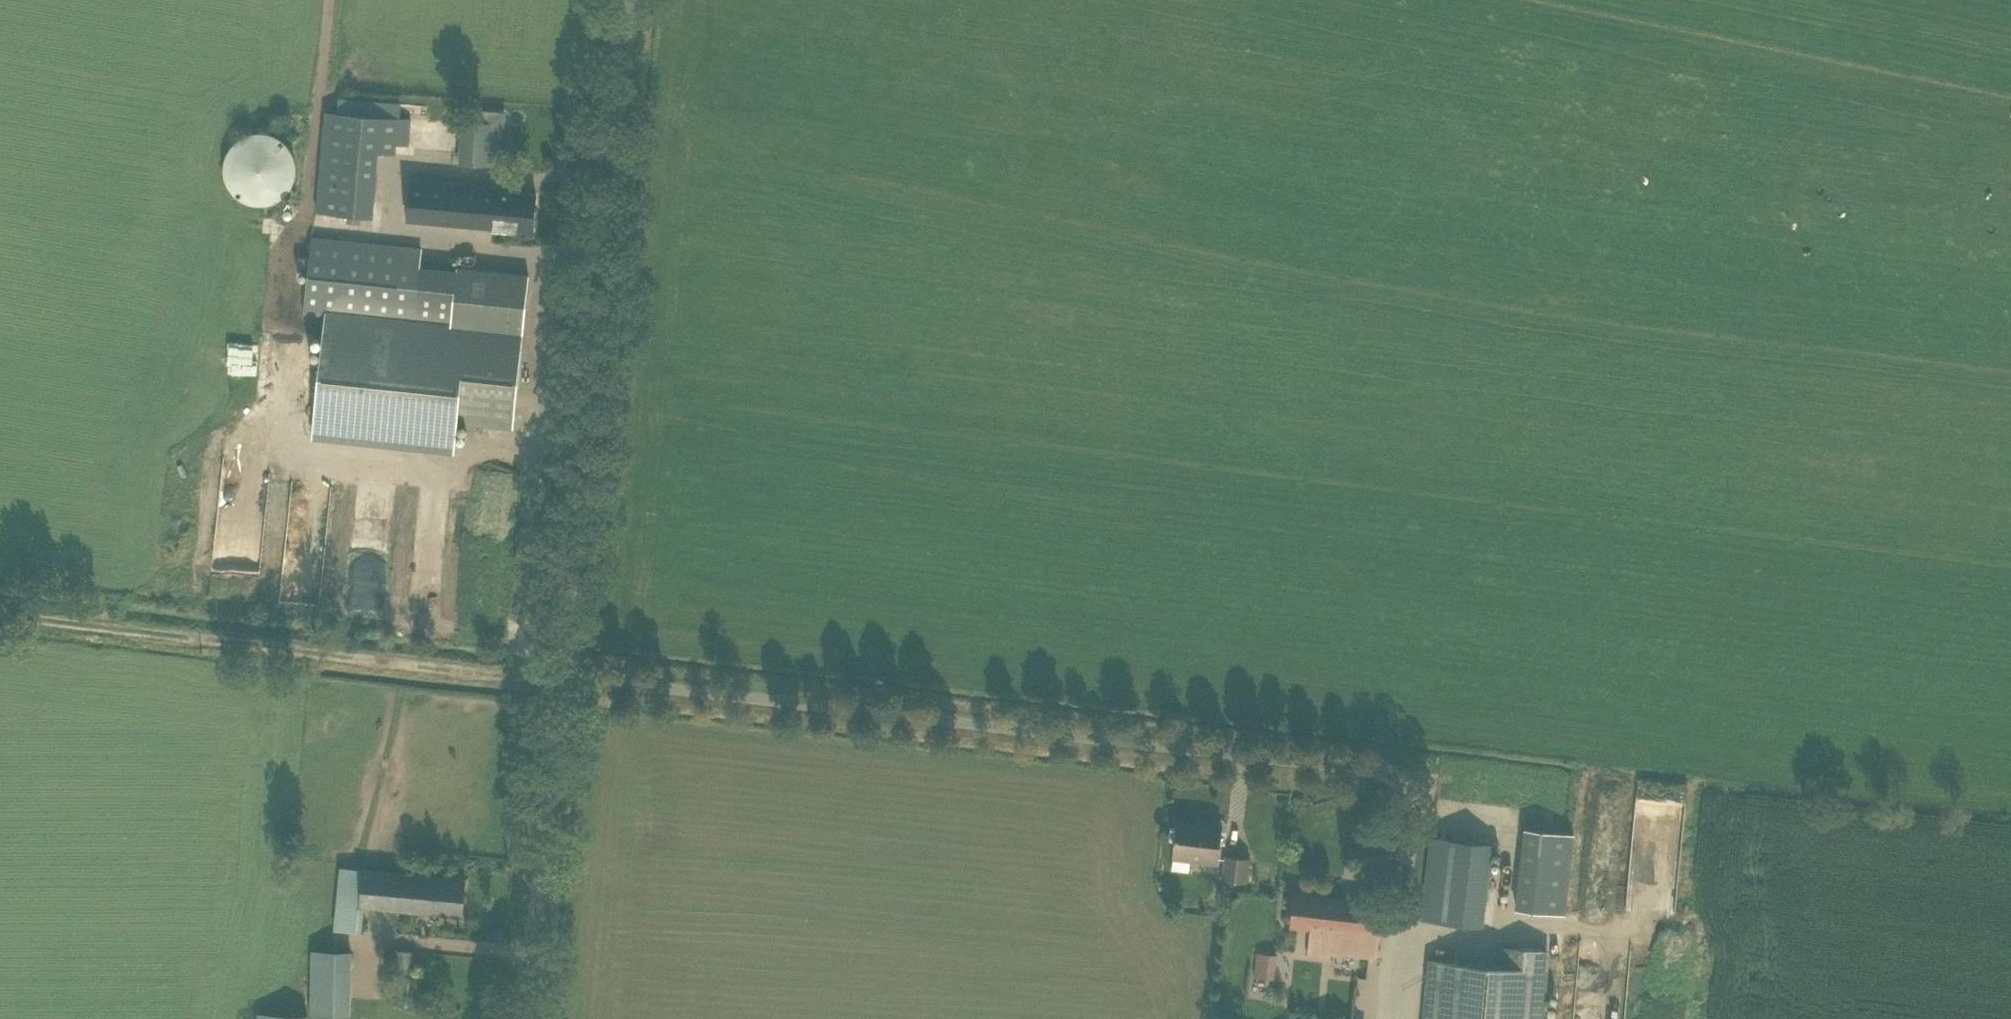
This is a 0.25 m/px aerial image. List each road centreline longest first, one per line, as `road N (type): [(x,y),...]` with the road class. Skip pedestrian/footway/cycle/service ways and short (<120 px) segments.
road 1 (unclassified): [(546,702),(620,0)]
road 2 (unclassified): [(1187,769),(546,702)]
road 3 (track): [(548,687),(0,617)]
road 4 (unclassified): [(512,1018),(546,702)]

